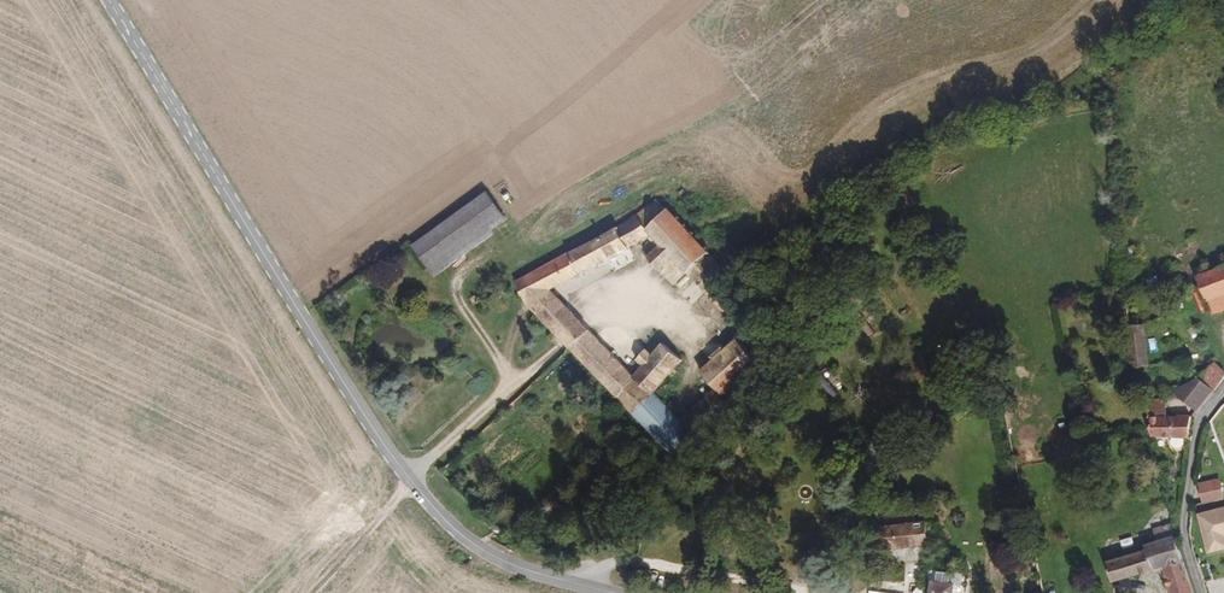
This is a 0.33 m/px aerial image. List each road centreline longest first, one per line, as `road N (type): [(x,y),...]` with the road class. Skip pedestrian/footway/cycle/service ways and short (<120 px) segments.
road 1 (tertiary): [(604,592),(500,563),(409,483),(345,404),(95,0)]
road 2 (residential): [(1223,392),(1200,430),(1187,500),(1184,533),(1203,592)]
road 3 (track): [(409,483),(308,592)]

